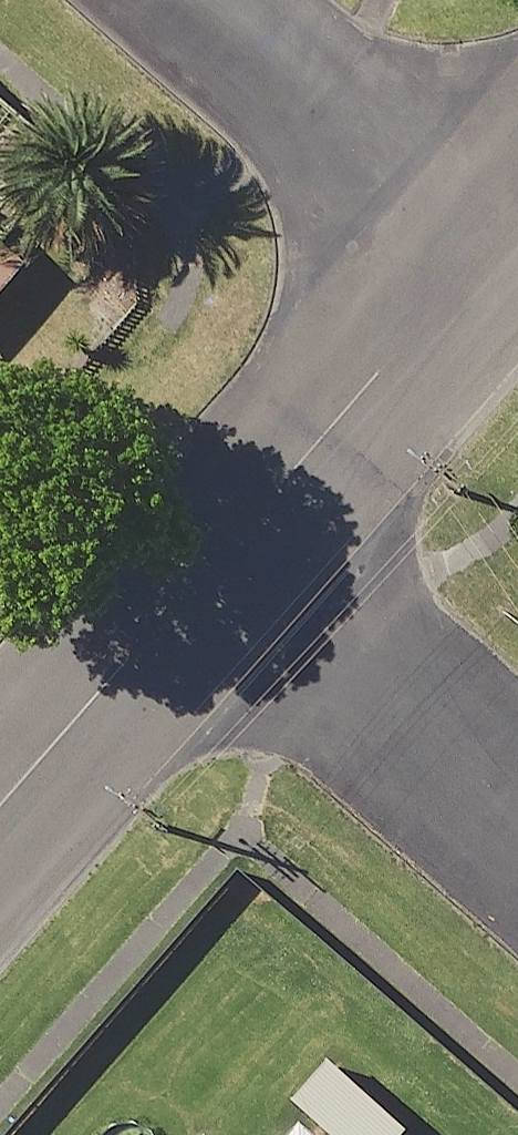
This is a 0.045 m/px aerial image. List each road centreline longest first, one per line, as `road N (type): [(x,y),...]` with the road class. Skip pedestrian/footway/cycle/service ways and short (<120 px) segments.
road 1 (residential): [(221,559),(494,238)]
road 2 (residential): [(221,559),(517,818)]
road 3 (residential): [(204,0),(494,238)]
road 4 (residential): [(0,811),(221,559)]

